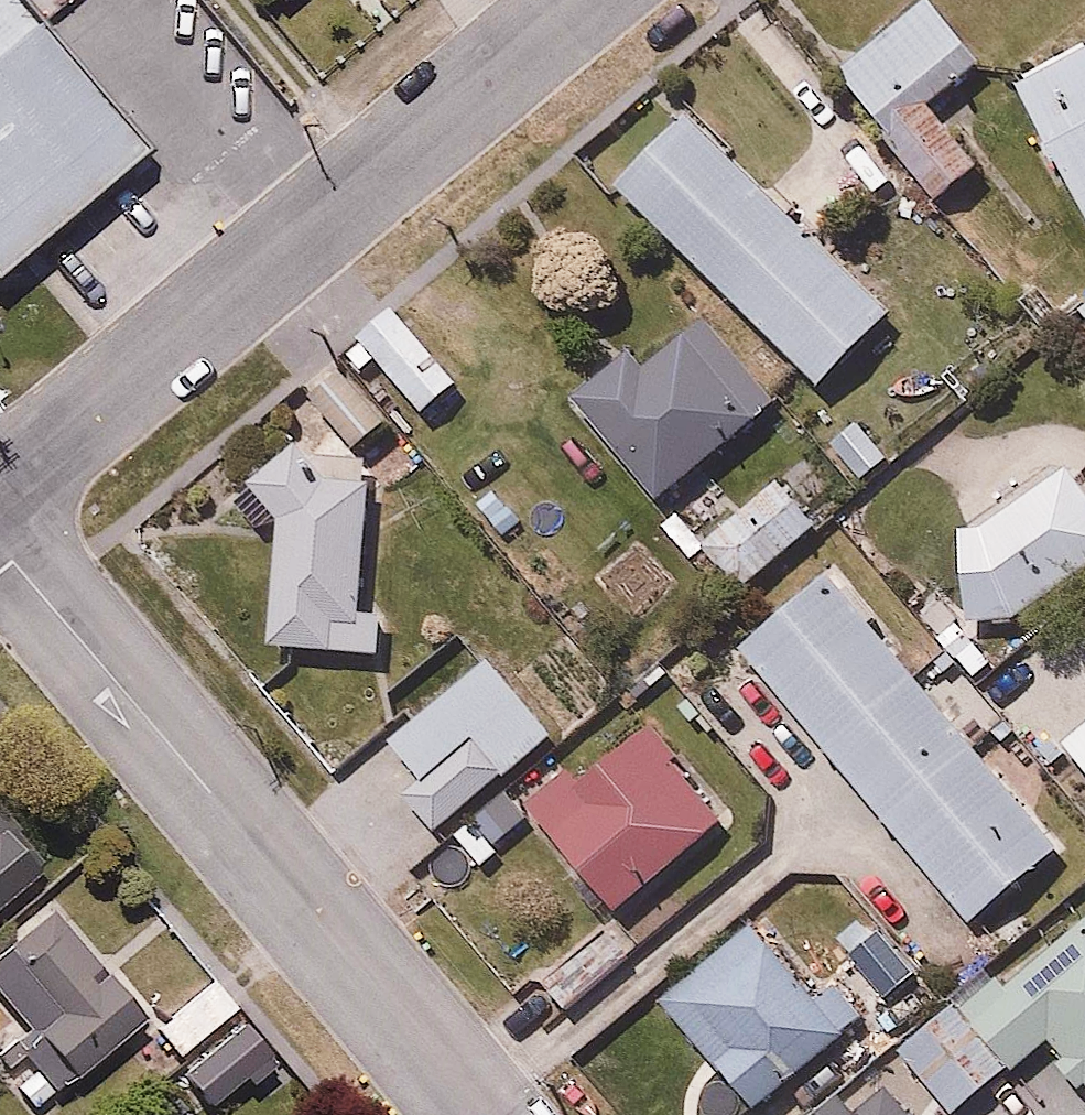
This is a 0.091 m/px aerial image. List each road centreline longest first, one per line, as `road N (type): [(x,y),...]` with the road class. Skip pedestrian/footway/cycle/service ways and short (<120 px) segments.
road 1 (residential): [(578,0),(0,493)]
road 2 (residential): [(478,1114),(0,547)]

